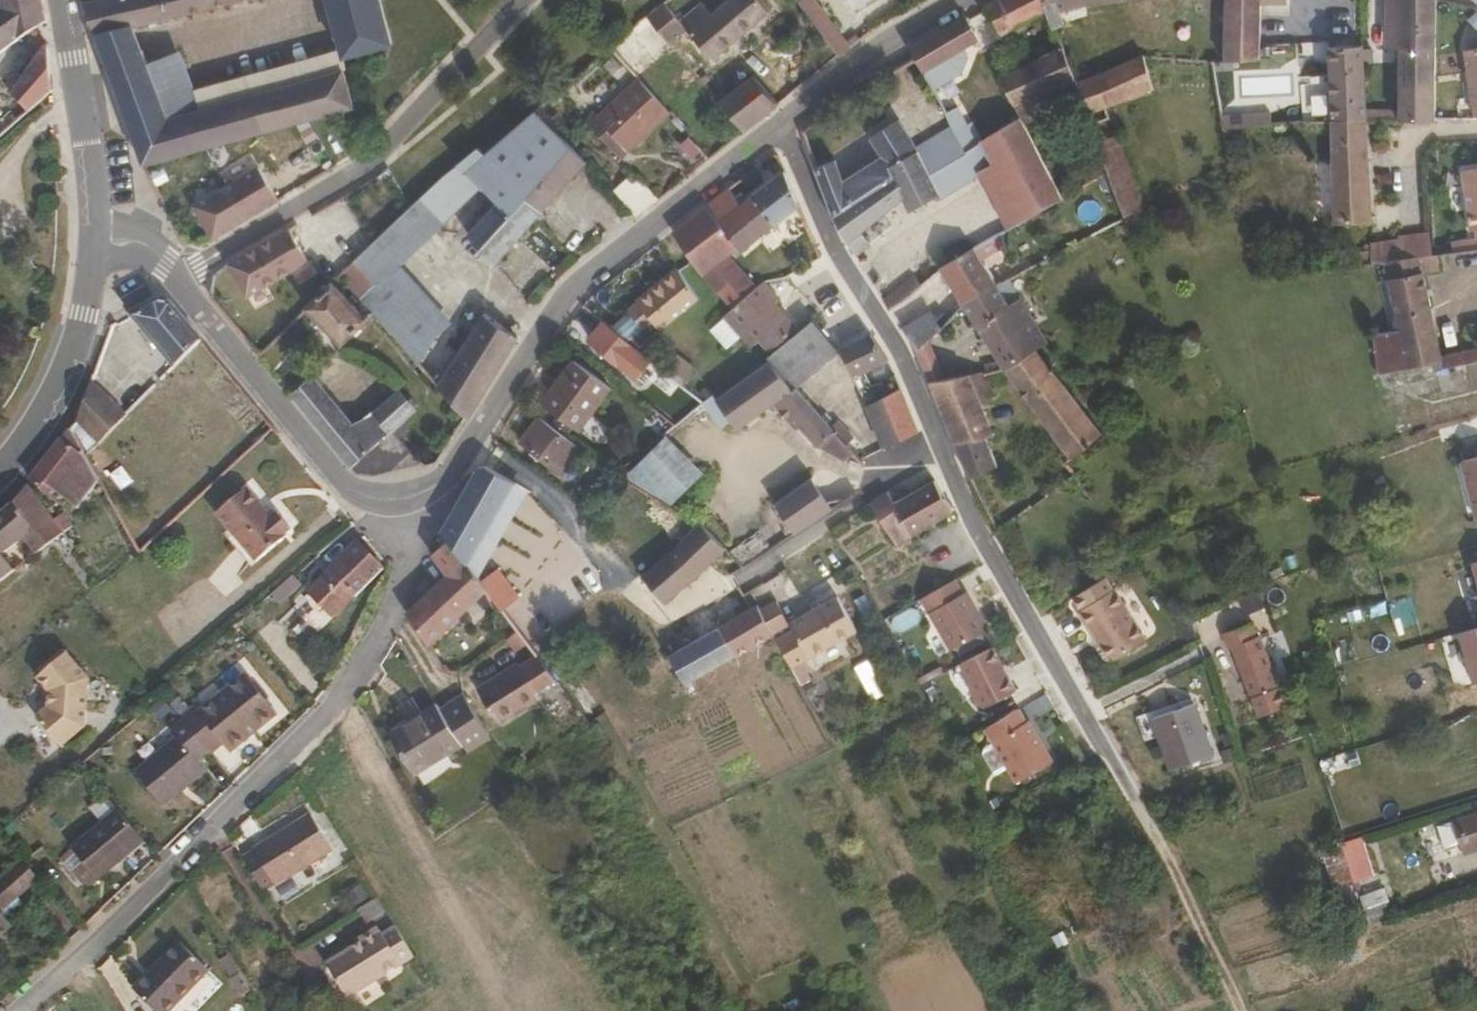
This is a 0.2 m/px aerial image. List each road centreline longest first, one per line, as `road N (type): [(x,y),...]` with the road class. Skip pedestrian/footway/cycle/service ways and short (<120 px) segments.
road 1 (residential): [(412,498),(459,467),(562,303),(597,266),(861,58),(957,0)]
road 2 (residential): [(412,498),(410,574),(342,696),(18,1010)]
road 3 (residential): [(177,276),(366,165),(522,0)]
road 4 (residential): [(177,276),(340,483),(373,499),(412,498)]
road 5 (unclassified): [(95,236),(81,340),(68,372),(0,471)]
road 6 (track): [(1127,784),(1238,1010)]
road 7 (unclassified): [(63,0),(95,236)]

